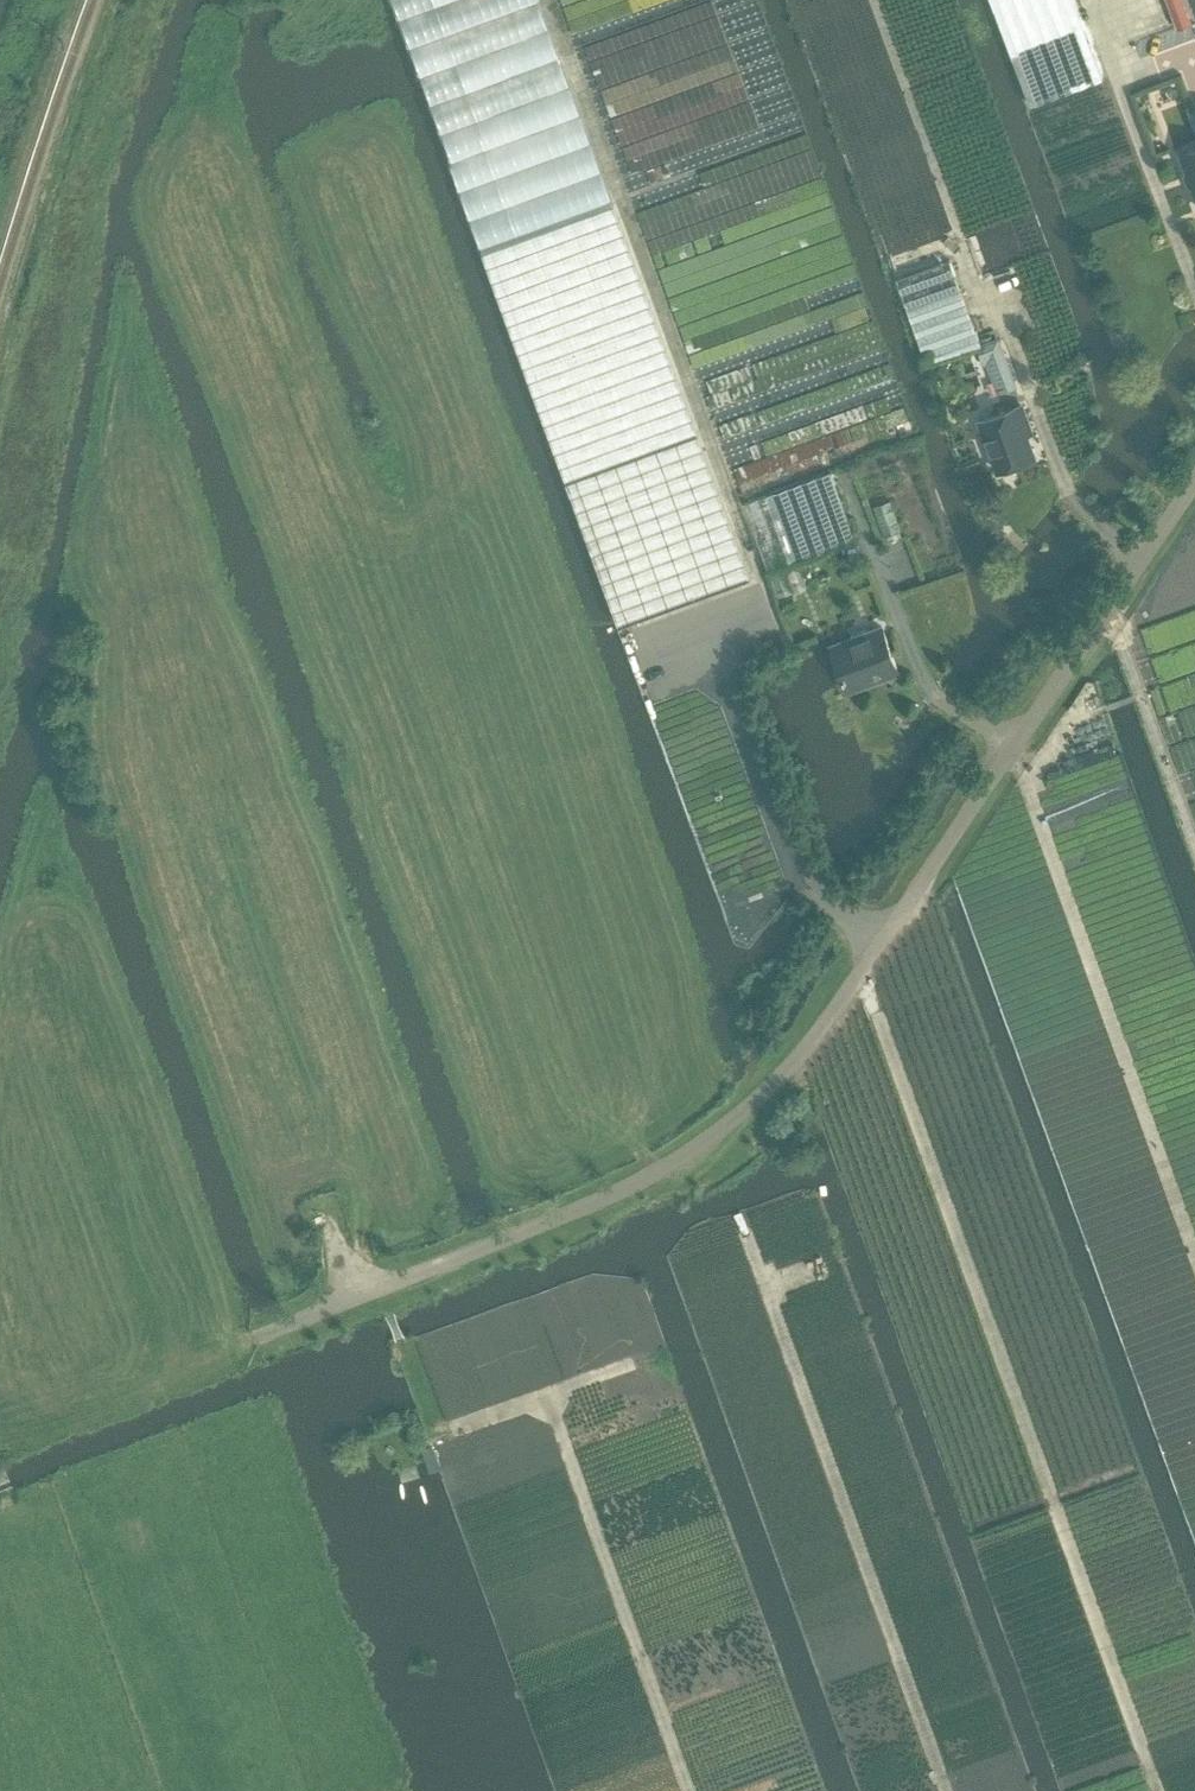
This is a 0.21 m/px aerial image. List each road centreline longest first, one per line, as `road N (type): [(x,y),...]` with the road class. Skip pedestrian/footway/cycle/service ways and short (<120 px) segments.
road 1 (unclassified): [(1194,482),(862,978),(742,1119),(683,1163),(587,1211),(273,1333)]
road 2 (track): [(1161,1790),(862,978)]

